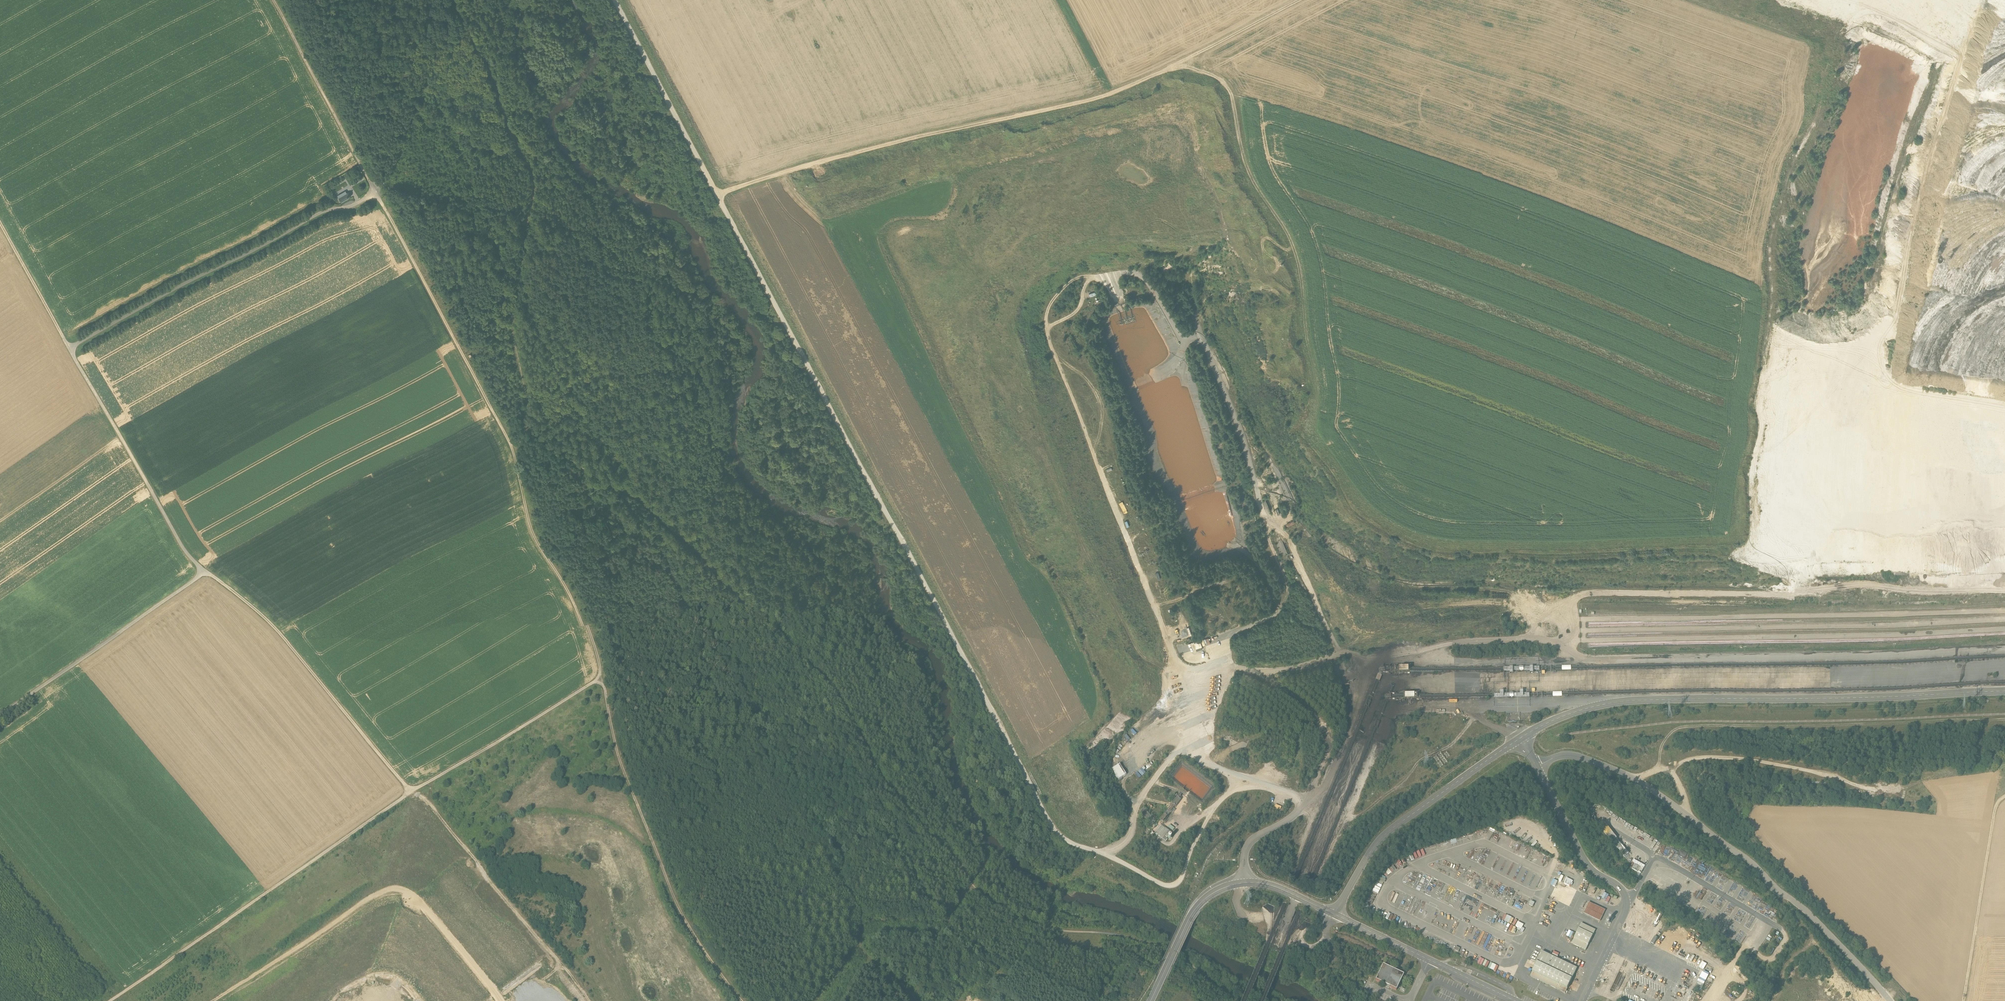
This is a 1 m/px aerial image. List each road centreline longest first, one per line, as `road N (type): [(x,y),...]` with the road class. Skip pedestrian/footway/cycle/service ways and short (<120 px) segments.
road 1 (track): [(1303,801),(1271,786),(1227,791),(1174,884),(1052,827),(616,0)]
road 2 (track): [(524,418),(636,492),(744,595),(823,679),(908,813),(983,893),(1040,924),(1181,949),(1245,1000)]
road 3 (track): [(717,192),(1124,75),(1283,0)]
road 4 (track): [(1244,786),(1186,742),(1191,671),(1175,655),(1047,336),(1048,326),(1077,312),(1096,278)]
road 5 (track): [(412,791),(601,684),(568,587),(530,521),(516,457)]
road 6 (track): [(112,1000),(412,791)]
road 7 (track): [(601,684),(621,770),(669,891),(741,1000)]
road 8 (track): [(69,349),(315,208),(375,186)]
road 9 (track): [(1101,470),(996,349),(990,318),(992,287),(1083,203)]
road 10 (track): [(202,573),(285,636),(412,791)]
road 11 (track): [(375,186),(513,442)]
road 12 (track): [(202,573),(69,349)]
road 13 (track): [(0,716),(202,573)]
road 14 (track): [(277,0),(375,186)]
road 15 (track): [(1964,1000),(1996,807),(2004,797)]
road 16 (track): [(69,349),(0,223)]

